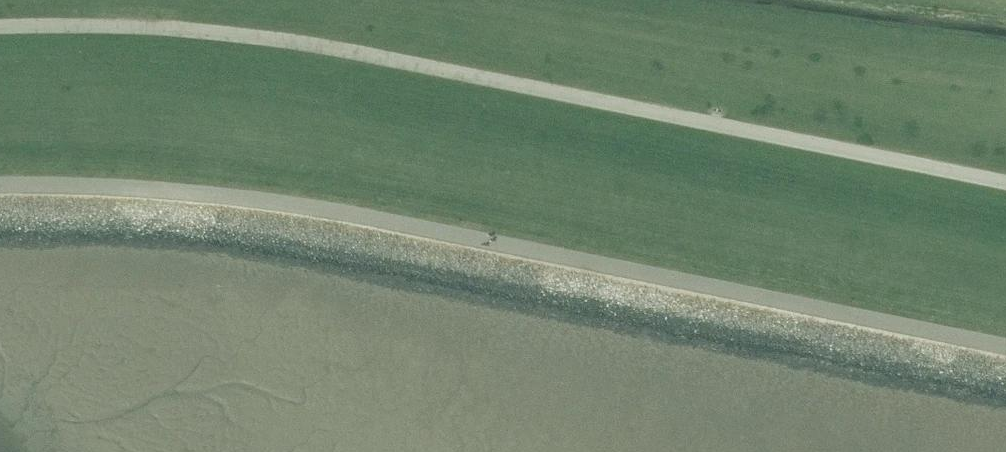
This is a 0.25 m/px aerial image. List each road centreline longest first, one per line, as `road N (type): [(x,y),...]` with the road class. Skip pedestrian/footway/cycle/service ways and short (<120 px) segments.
road 1 (unclassified): [(0,200),(160,202),(296,219),(1005,361)]
road 2 (unclassified): [(1005,188),(323,50),(201,36),(0,32)]

